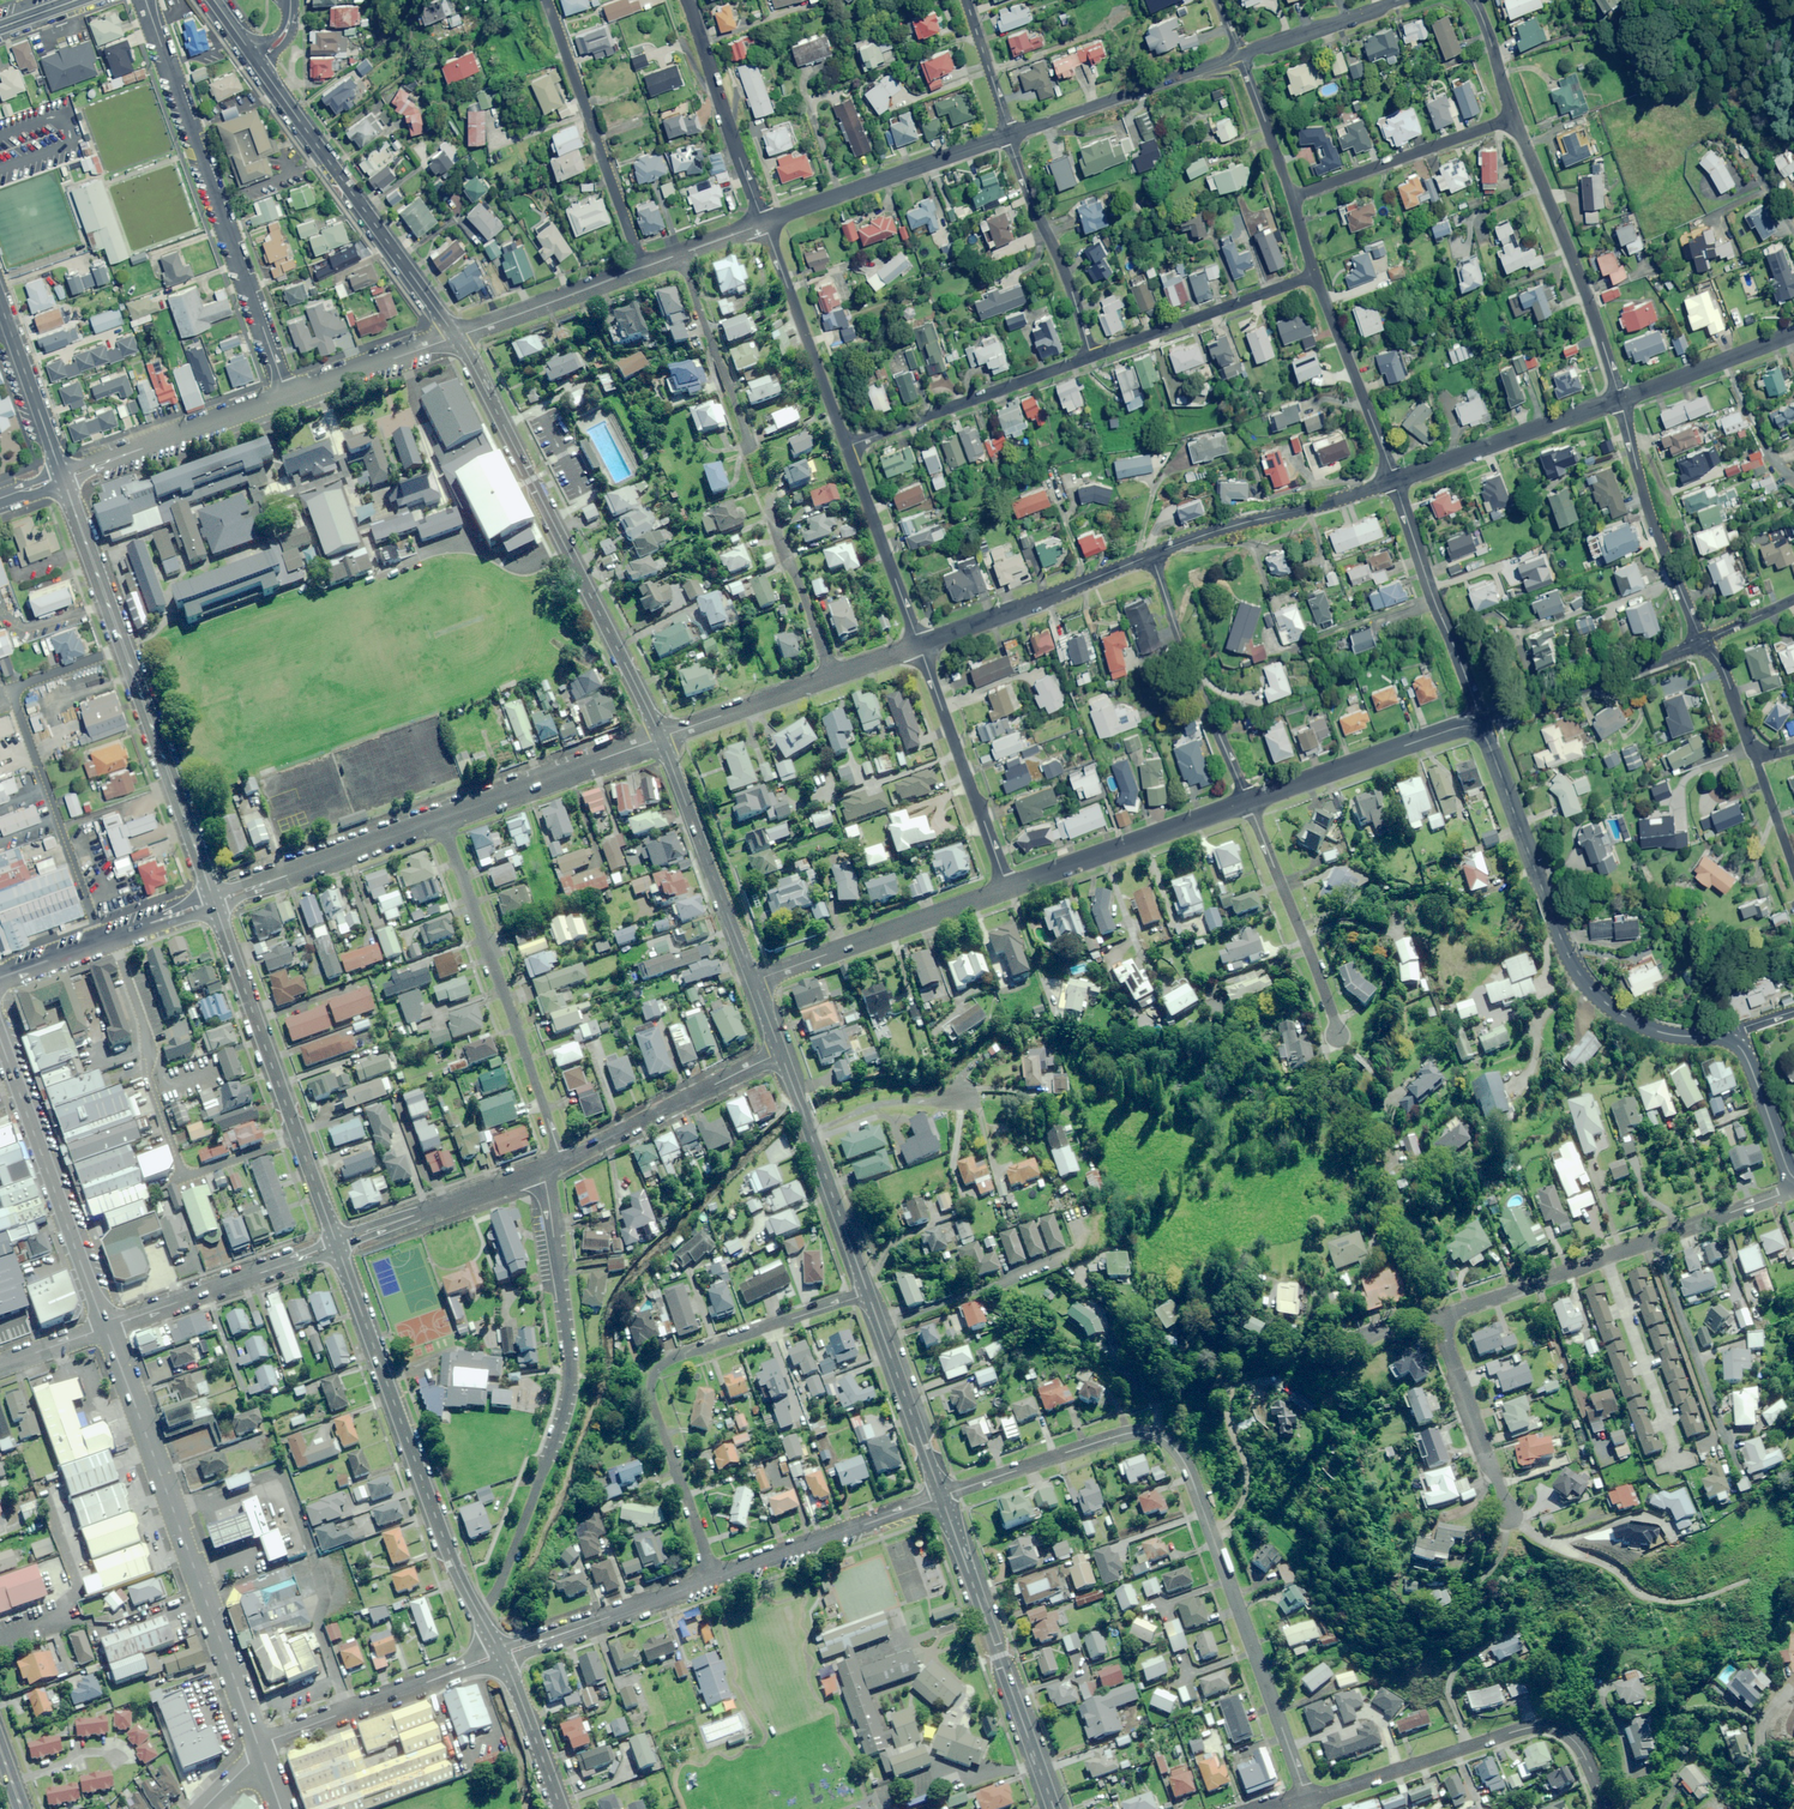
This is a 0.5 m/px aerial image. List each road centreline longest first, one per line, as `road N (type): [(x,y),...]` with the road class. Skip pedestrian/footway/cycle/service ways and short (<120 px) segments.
road 1 (residential): [(940,1496),(1133,1431),(1167,1441),(1190,1476),(1306,1800)]
road 2 (residential): [(543,1168),(568,1393),(506,1570),(477,1613)]
road 3 (residential): [(213,901),(64,476)]
road 4 (residential): [(660,737),(455,336)]
road 5 (secondary): [(260,1749),(106,1327)]
road 6 (residential): [(867,1294),(667,1359),(653,1372),(652,1401),(715,1579)]
road 7 (residential): [(1727,1040),(1647,1027),(1600,999),(1579,976),(1478,728)]
road 8 (residential): [(145,0),(287,396)]
road 9 (residential): [(477,1613),(441,1537),(336,1243)]
road 10 (residential): [(1433,1319),(1778,1195),(1793,1182)]
road 11 (residential): [(442,817),(562,1161)]
road 12 (residential): [(336,1243),(213,901)]
road 13 (residential): [(455,336),(256,61)]
road 14 (residential): [(1053,1808),(940,1496)]
road 15 (secondary): [(106,1327),(0,1035)]
road 16 (residential): [(1515,117),(1620,399)]
road 17 (residential): [(546,0),(642,268)]
road 18 (residential): [(753,980),(1008,889)]
road 19 (residential): [(1151,556),(1248,802)]
road 20 (residential): [(1620,399),(1649,515),(1702,648)]
road 21 (residential): [(846,447),(1092,356)]
road 22 (residential): [(763,224),(1009,136)]
road 23 (residential): [(1394,481),(1478,728)]
road 24 (residential): [(753,980),(660,737)]
road 25 (residential): [(260,1749),(501,1654)]
road 26 (residential): [(919,646),(1008,889)]
road 27 (residential): [(867,1294),(780,1051)]
road 28 (residential): [(1008,889),(1248,802)]
road 29 (residential): [(1151,556),(1394,481)]
road 30 (residential): [(1306,1800),(1546,1725)]
road 31 (residential): [(919,646),(1151,556)]
road 32 (residential): [(1248,802),(1337,1034)]
road 33 (residential): [(1009,136),(1241,55)]
road 34 (residential): [(336,1243),(106,1327)]
road 35 (residential): [(780,1051),(562,1161)]
road 36 (residential): [(213,901),(442,817)]
road 37 (residential): [(1248,802),(1460,727),(1478,728)]
road 38 (residential): [(1394,481),(1620,399)]
road 39 (residential): [(715,1579),(940,1496)]
road 40 (residential): [(763,224),(846,447)]
road 41 (residential): [(1702,648),(1478,728)]
road 42 (residential): [(1292,198),(1515,117)]
road 43 (residential): [(1092,356),(1315,275)]
road 44 (residential): [(64,476),(287,396)]
road 45 (residential): [(687,0),(763,224)]
road 46 (residential): [(1009,136),(1092,356)]
road 47 (residential): [(442,817),(660,737)]
road 48 (residential): [(501,1654),(715,1579)]
road 49 (residential): [(0,977),(213,901)]
road 50 (residential): [(1315,275),(1394,481)]
road 51 (residential): [(543,1168),(336,1243)]
road 52 (residential): [(940,1496),(867,1294)]
road 53 (residential): [(846,447),(919,646)]
road 54 (residential): [(1508,1517),(1433,1319)]
road 55 (residential): [(679,254),(748,443)]
road 56 (residential): [(455,336),(642,268)]
road 57 (residential): [(64,476),(0,301)]
road 58 (residential): [(1620,399),(1793,333)]
road 59 (residential): [(660,737),(833,676)]
road 60 (residential): [(287,396),(455,336)]
road 61 (residential): [(773,512),(833,676)]
road 62 (residential): [(1241,55),(1398,0)]
road 63 (residential): [(560,1808),(501,1654)]
road 64 (residential): [(1793,1179),(1754,1075),(1727,1040)]
road 65 (residential): [(1241,55),(1292,198)]
road 66 (residential): [(966,0),(1009,136)]
road 67 (residential): [(1472,0),(1515,117)]
road 68 (residential): [(1758,753),(1793,869)]
road 69 (residential): [(1702,648),(1722,668),(1758,753)]

